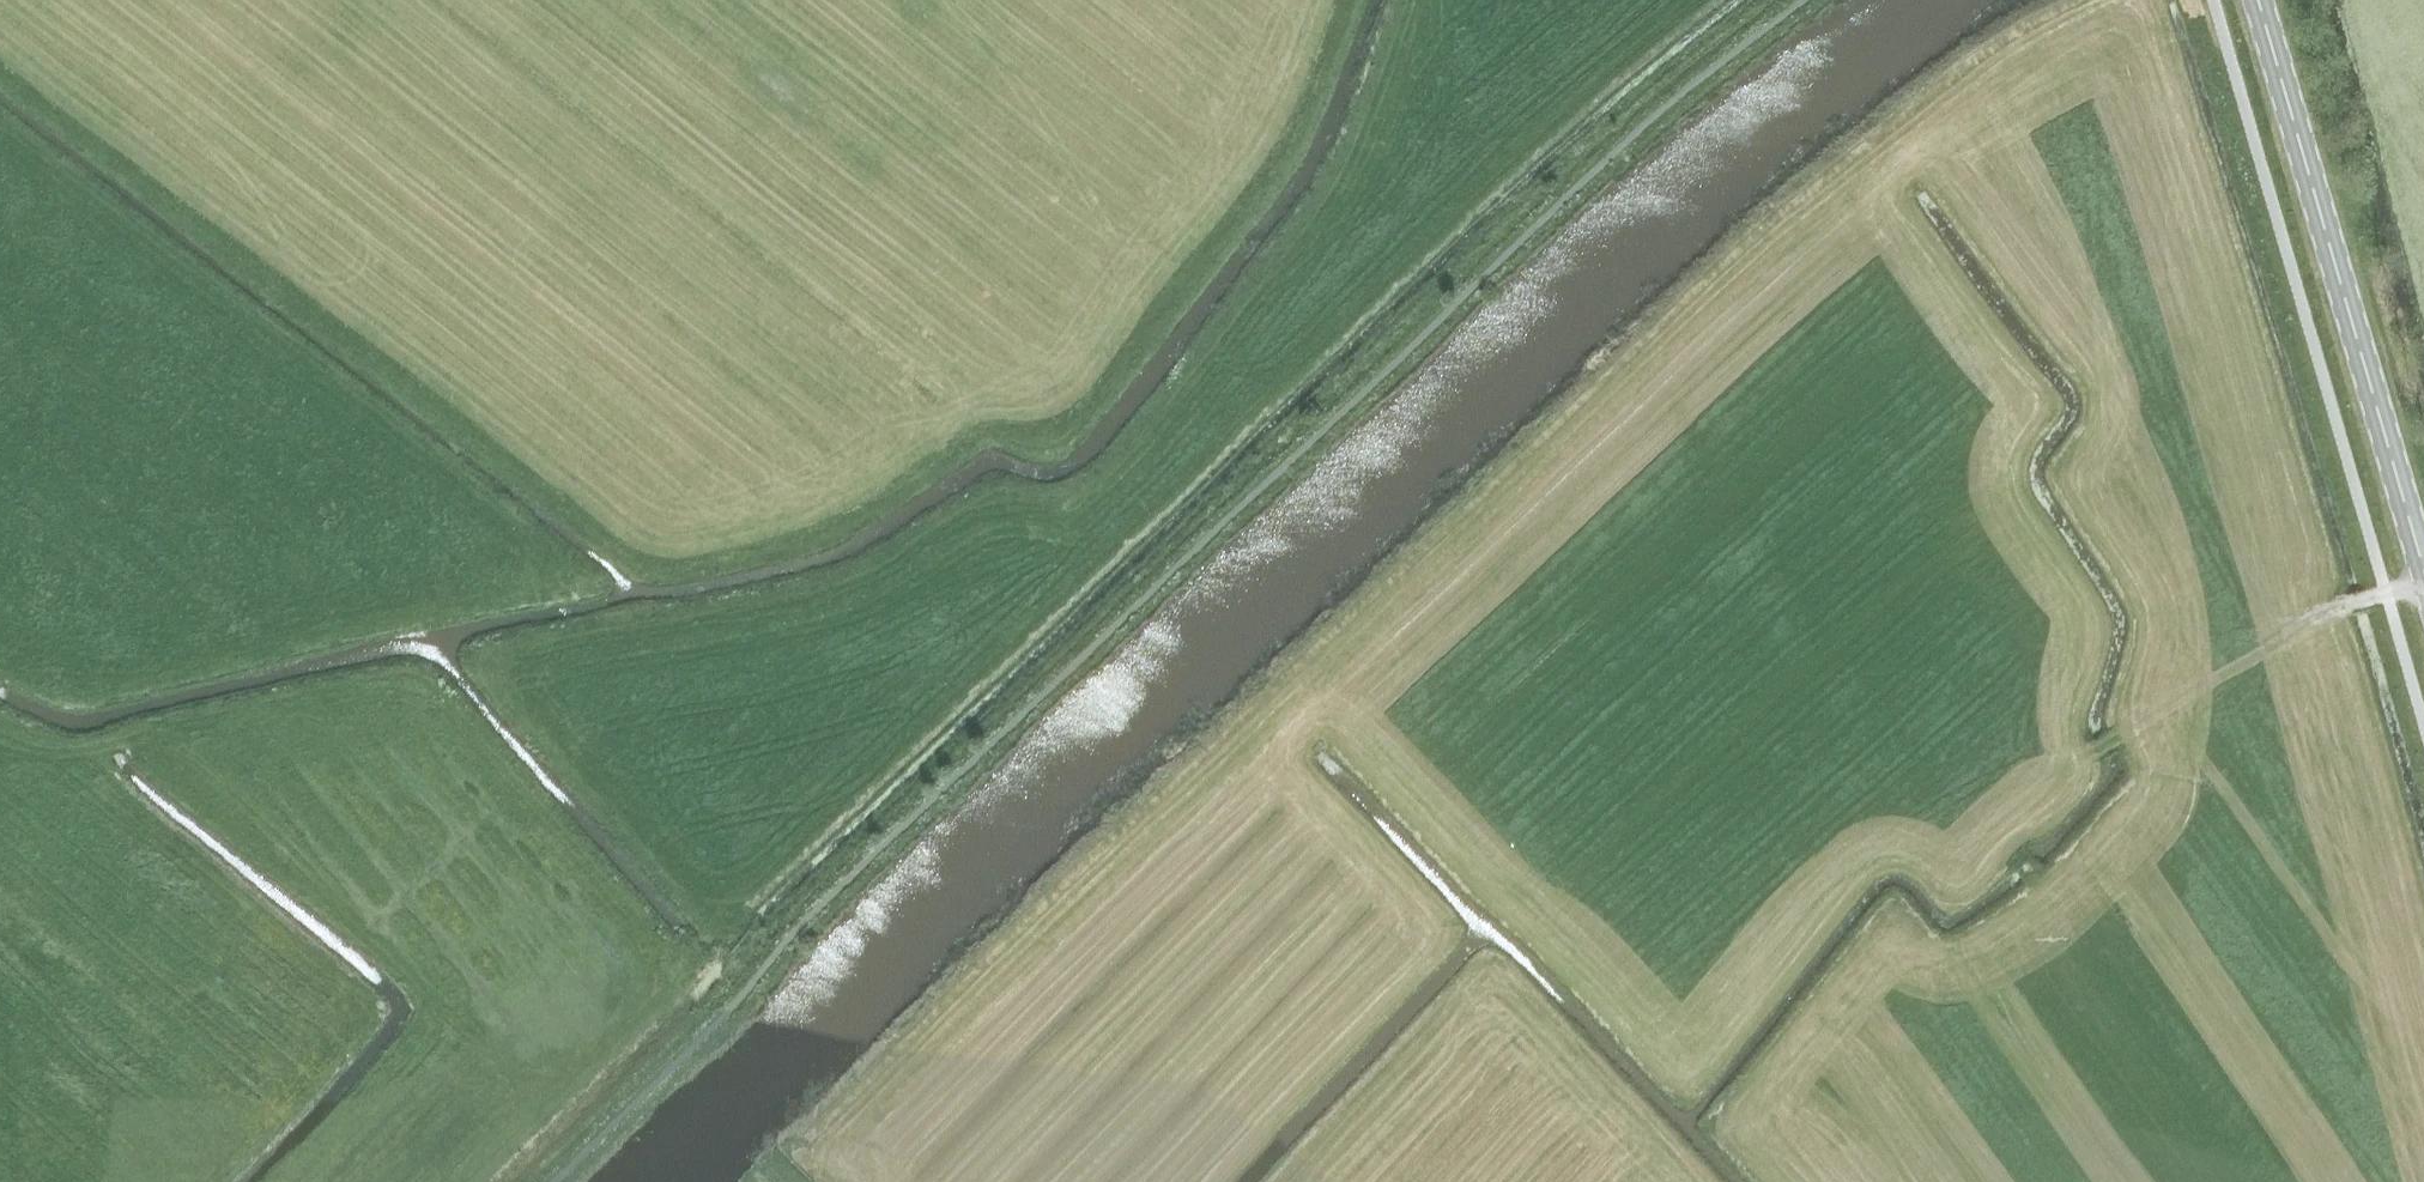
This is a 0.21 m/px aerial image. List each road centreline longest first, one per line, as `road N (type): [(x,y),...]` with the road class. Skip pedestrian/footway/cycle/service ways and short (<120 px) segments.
road 1 (primary): [(2423,565),(2260,0)]

